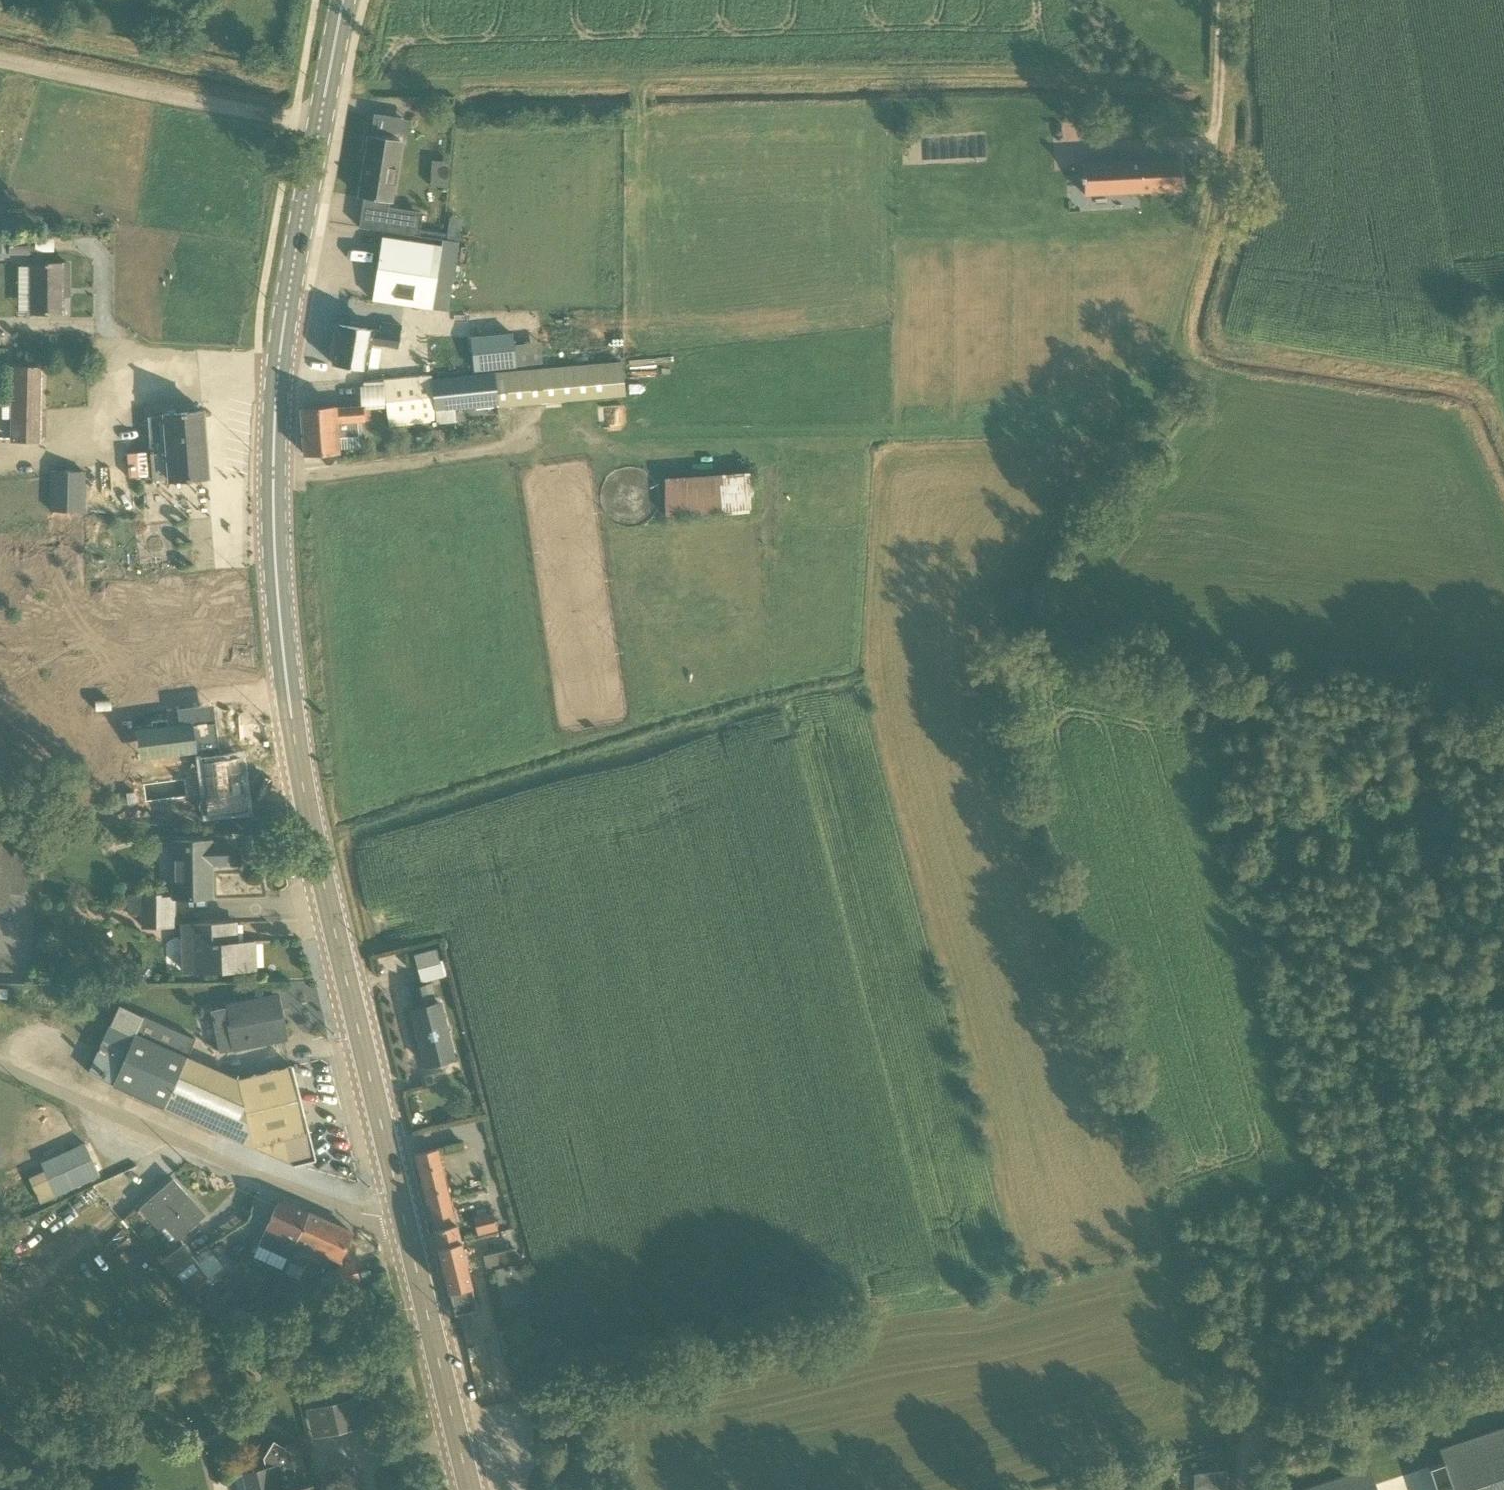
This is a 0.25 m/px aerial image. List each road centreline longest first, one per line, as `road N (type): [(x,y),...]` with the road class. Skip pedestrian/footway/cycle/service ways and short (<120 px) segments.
road 1 (track): [(1236,1460),(1185,1282),(1026,802),(1003,697),(1060,549),(1143,428),(1165,373),(1207,218),(1219,0)]
road 2 (track): [(328,81),(368,87),(998,73),(1218,85)]
road 3 (primary): [(289,701),(276,567),(275,391),(344,0)]
road 4 (secondary): [(404,1219),(308,812),(289,701)]
road 5 (track): [(1013,658),(1503,715)]
road 6 (unclassified): [(404,1219),(350,1213),(0,1060)]
road 7 (track): [(718,721),(315,842)]
road 8 (track): [(0,58),(295,118)]
road 9 (track): [(1503,1374),(1260,1440),(1236,1460)]
road 10 (secondary): [(469,1489),(404,1219)]

